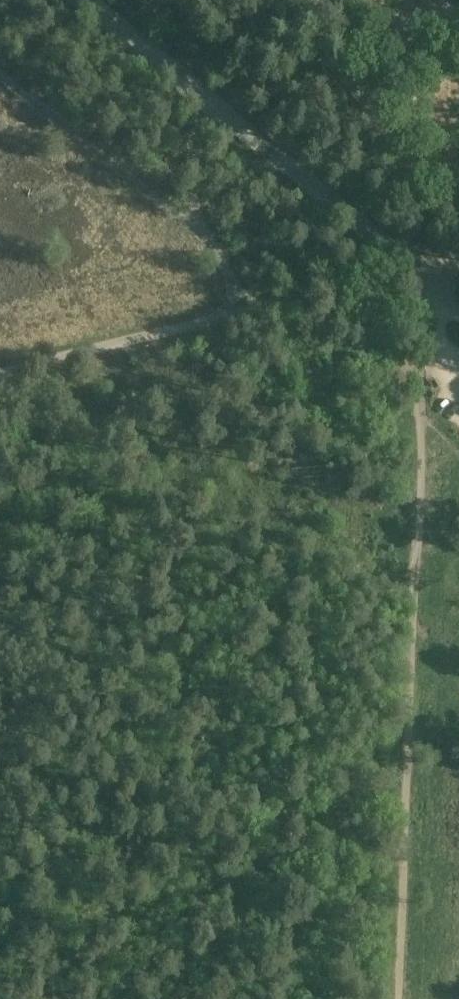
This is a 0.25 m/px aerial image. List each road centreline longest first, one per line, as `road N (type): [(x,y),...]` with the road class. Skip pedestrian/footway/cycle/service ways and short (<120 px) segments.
road 1 (track): [(286,303),(405,363),(423,392),(390,998)]
road 2 (unclassified): [(458,306),(84,0)]
road 3 (track): [(0,70),(217,249),(226,266),(231,316)]
road 4 (track): [(326,0),(458,252)]
road 5 (track): [(0,387),(231,316)]

